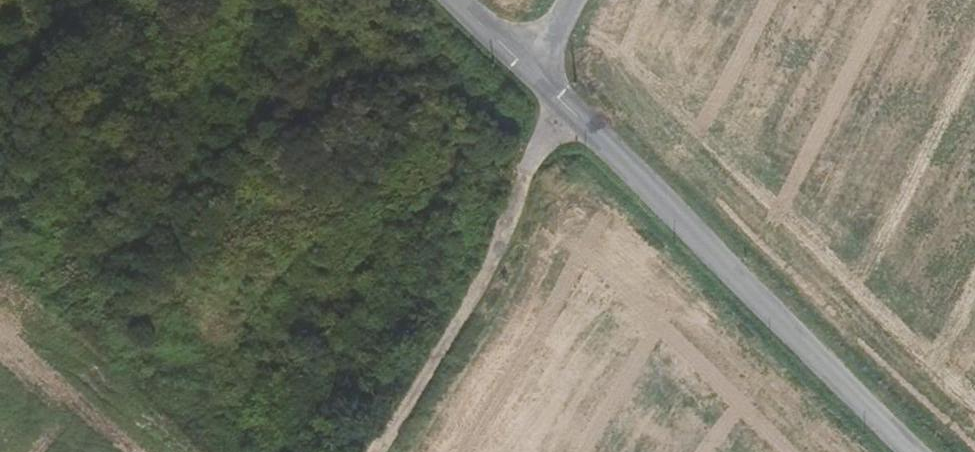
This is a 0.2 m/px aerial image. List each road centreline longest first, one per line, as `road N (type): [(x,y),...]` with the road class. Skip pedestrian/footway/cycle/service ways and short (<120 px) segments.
road 1 (tertiary): [(545,77),(919,451)]
road 2 (track): [(377,451),(482,298),(564,97)]

